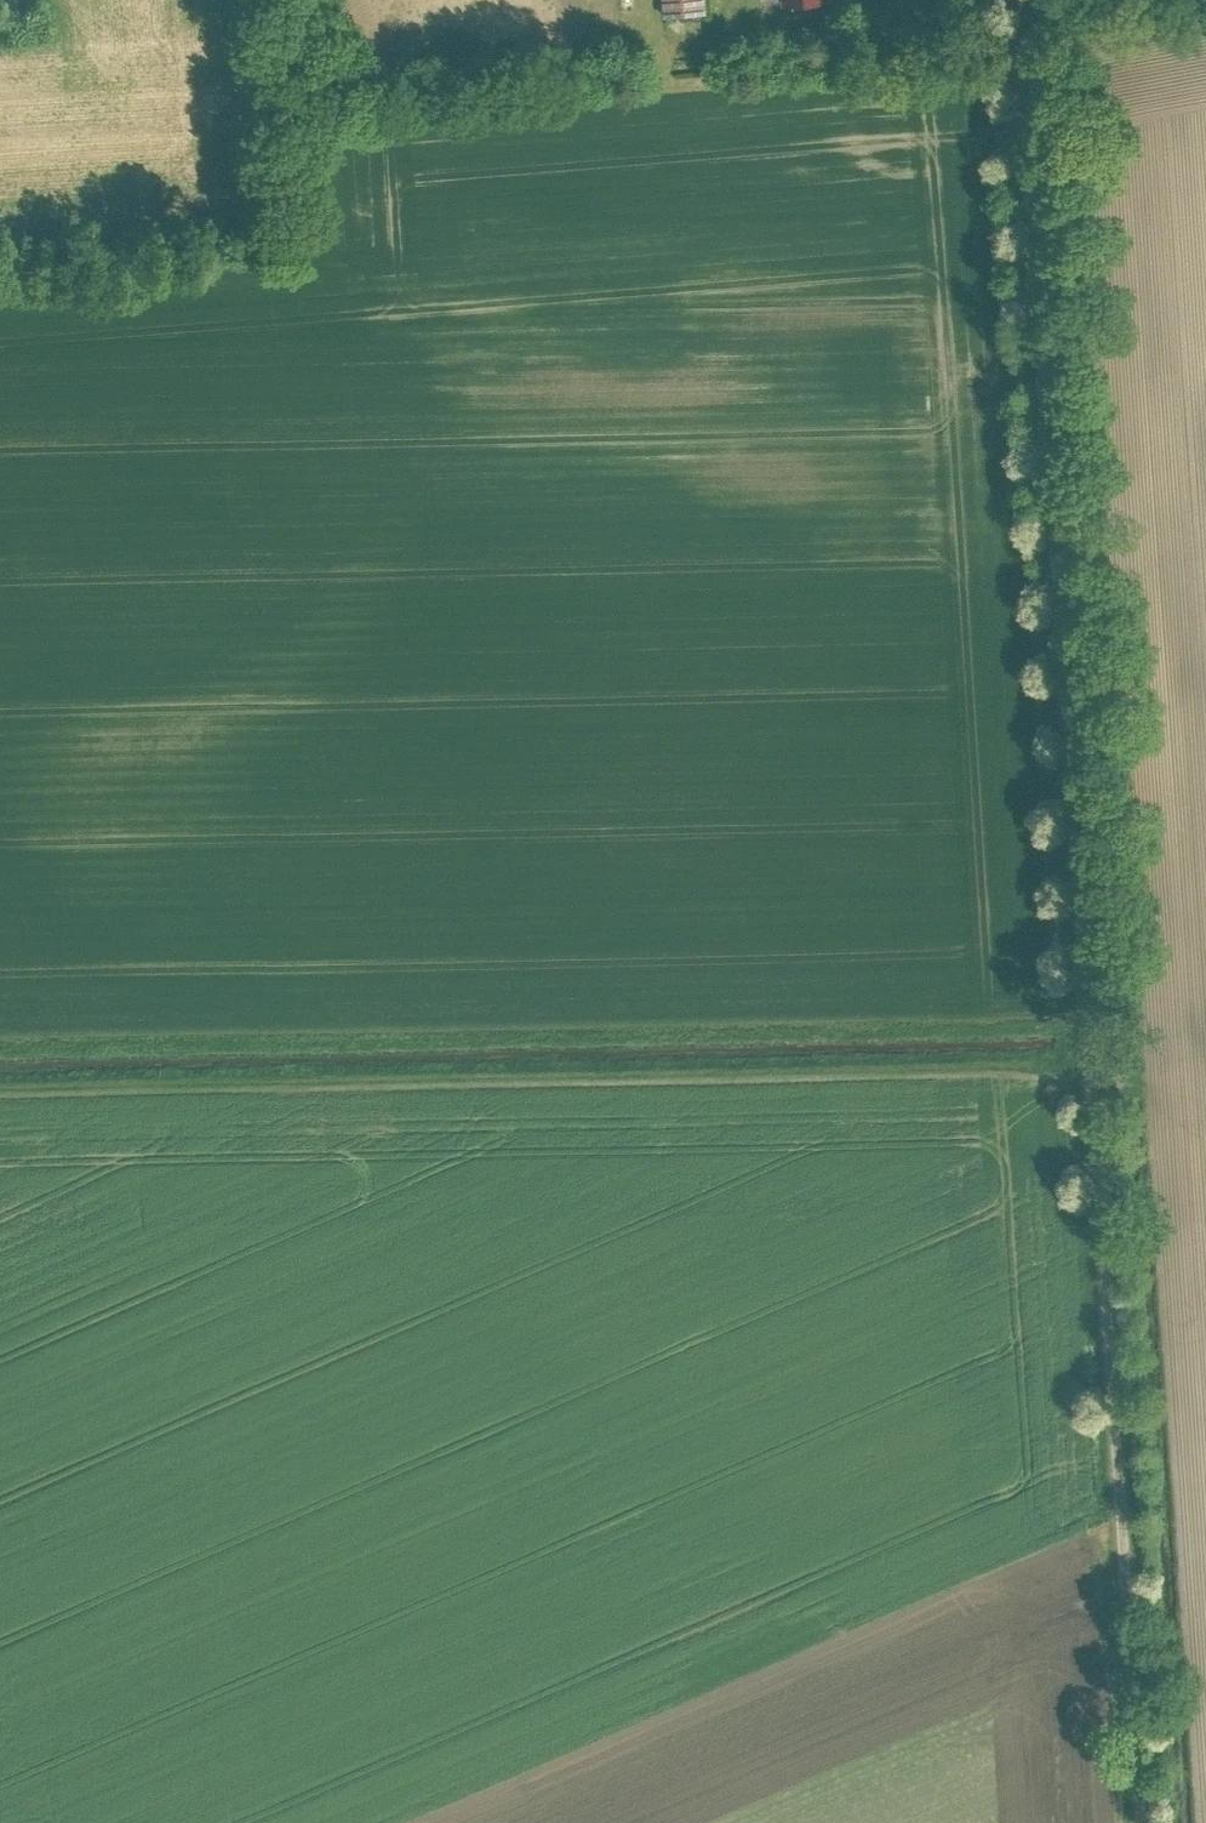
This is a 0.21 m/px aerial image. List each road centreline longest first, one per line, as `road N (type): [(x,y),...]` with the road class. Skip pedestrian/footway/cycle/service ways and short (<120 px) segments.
road 1 (track): [(1016,0),(1141,1822)]

